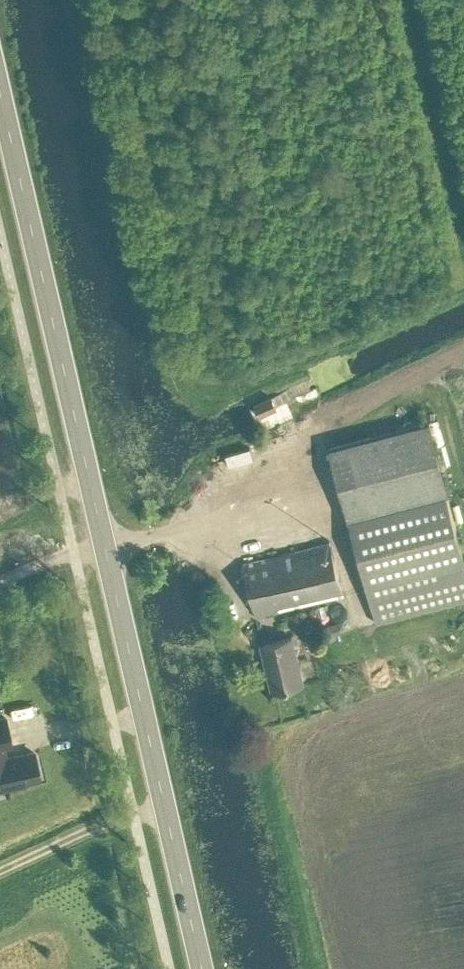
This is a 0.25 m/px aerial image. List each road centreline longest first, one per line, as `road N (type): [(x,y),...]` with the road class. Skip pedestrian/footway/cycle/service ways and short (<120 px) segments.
road 1 (primary): [(203,968),(0,92)]
road 2 (track): [(463,285),(258,378),(215,390),(190,386),(167,337),(89,0)]
road 3 (track): [(398,0),(463,281)]
road 4 (track): [(164,802),(0,869)]
road 5 (track): [(328,421),(463,347)]

